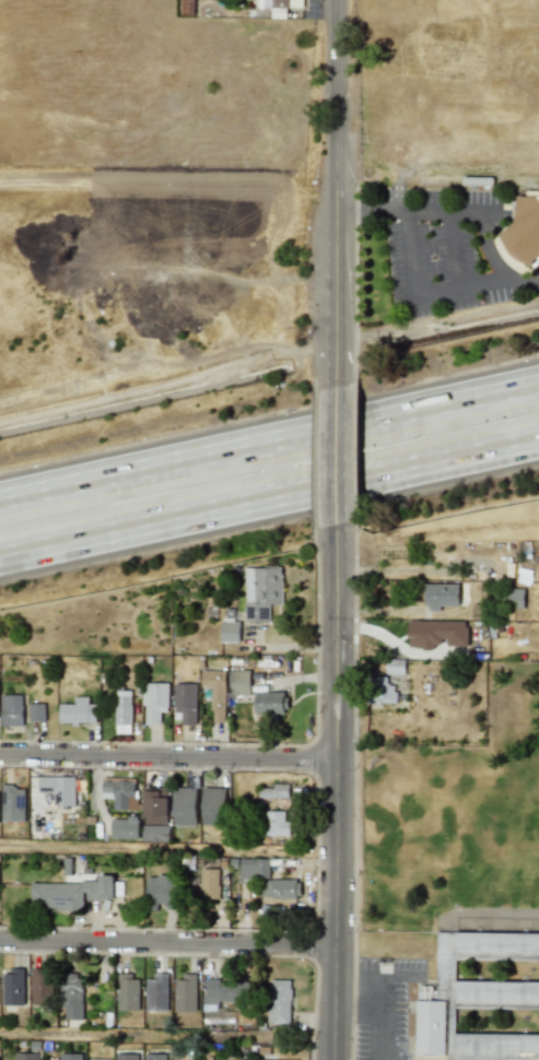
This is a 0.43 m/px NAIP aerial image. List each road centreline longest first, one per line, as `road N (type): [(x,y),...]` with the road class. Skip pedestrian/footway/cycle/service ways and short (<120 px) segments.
road 1 (motorway): [(538,377),(0,497)]
road 2 (motorway): [(0,564),(538,451)]
road 3 (tertiary): [(332,1059),(335,527)]
road 4 (tertiary): [(333,380),(336,0)]
road 5 (residential): [(0,757),(335,763)]
road 6 (residential): [(0,941),(333,945)]
road 7 (tertiary): [(335,527),(333,380)]

